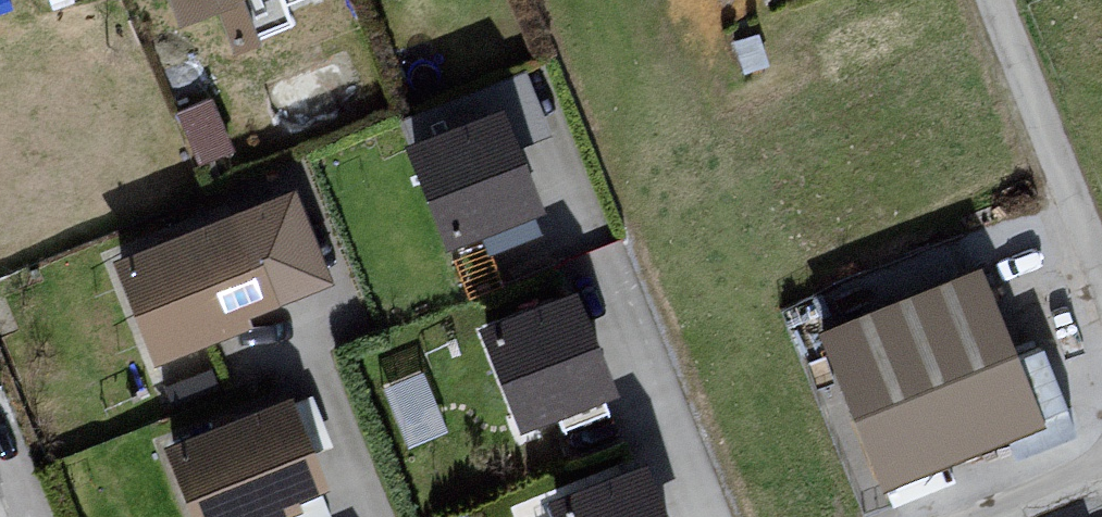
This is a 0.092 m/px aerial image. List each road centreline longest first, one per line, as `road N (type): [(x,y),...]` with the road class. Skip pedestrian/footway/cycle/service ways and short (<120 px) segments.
road 1 (residential): [(991,0),(1101,292)]

